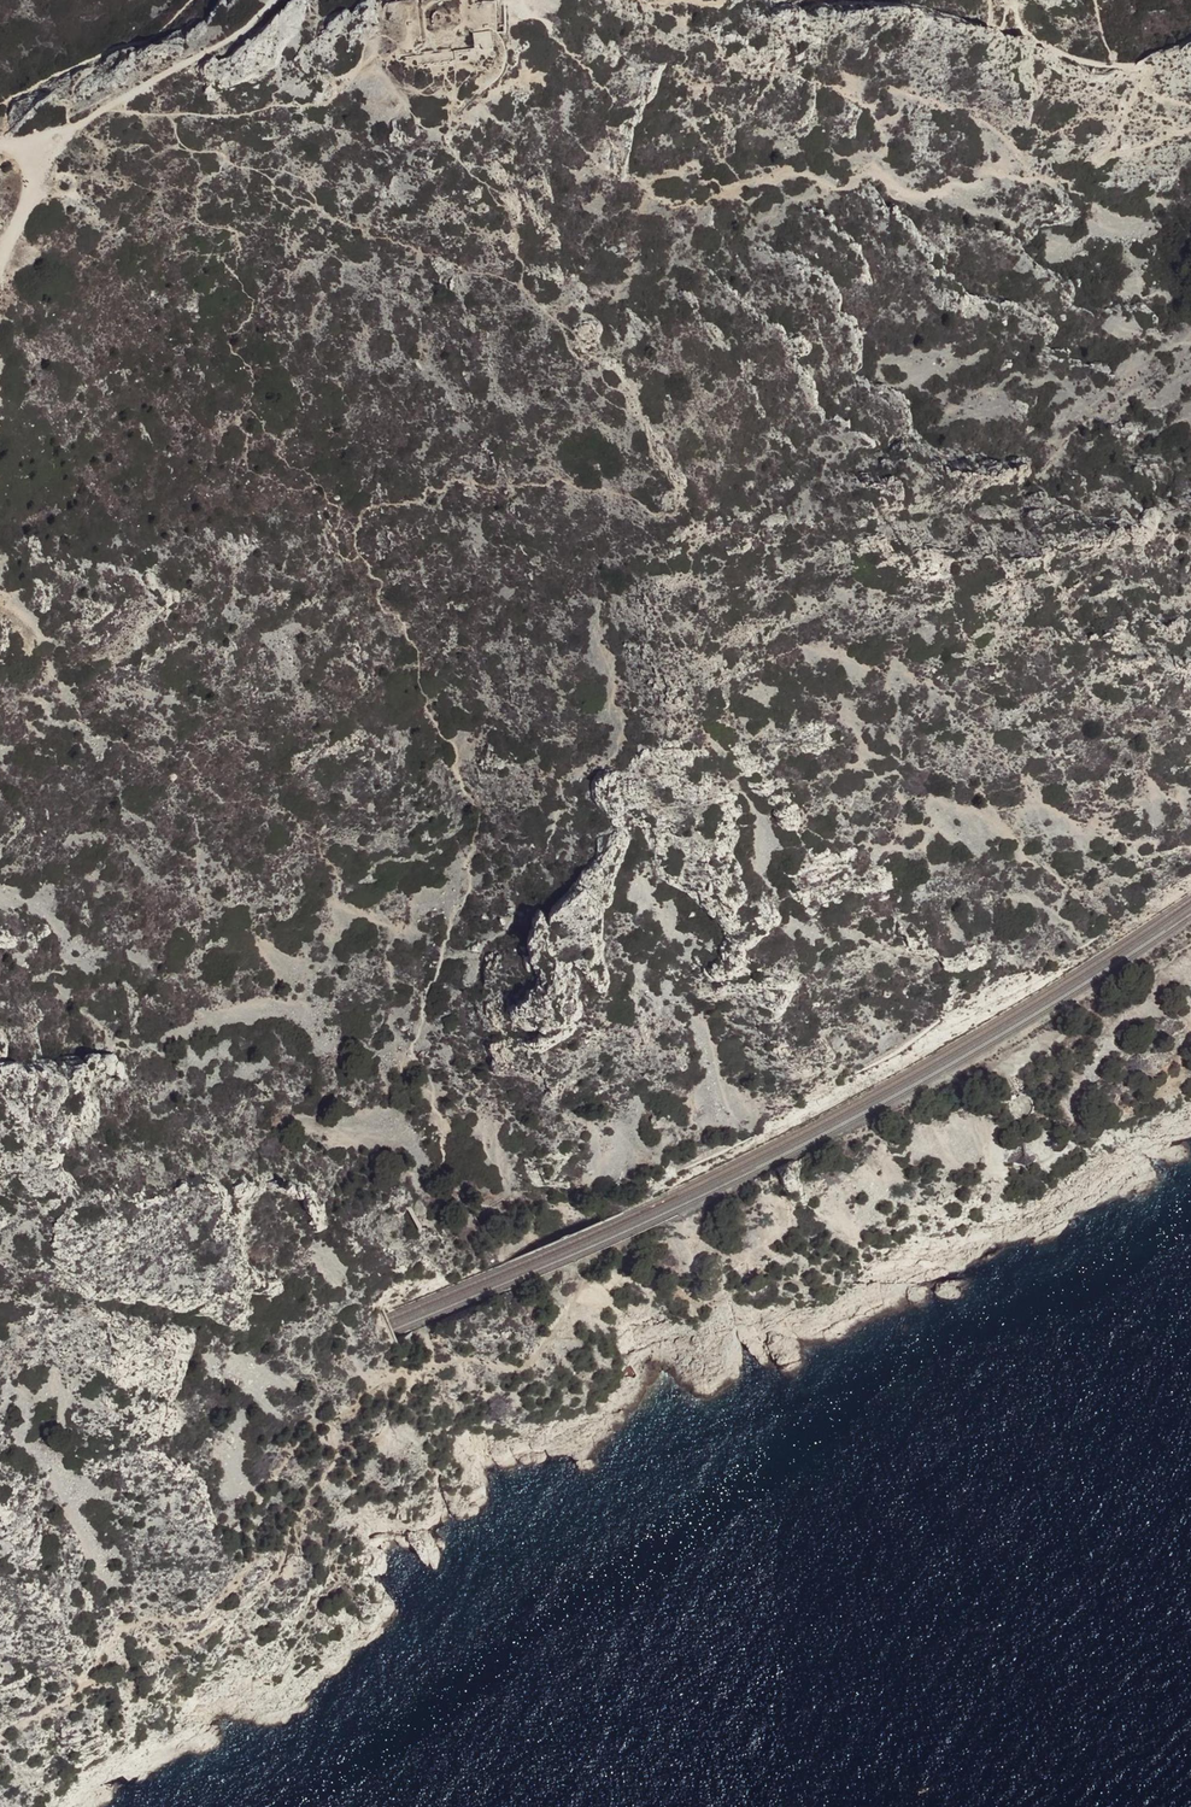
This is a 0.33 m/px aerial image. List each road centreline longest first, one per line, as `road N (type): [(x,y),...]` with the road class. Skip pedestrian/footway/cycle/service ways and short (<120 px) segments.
road 1 (track): [(40,150),(229,41),(273,0)]
road 2 (track): [(0,264),(40,150)]

